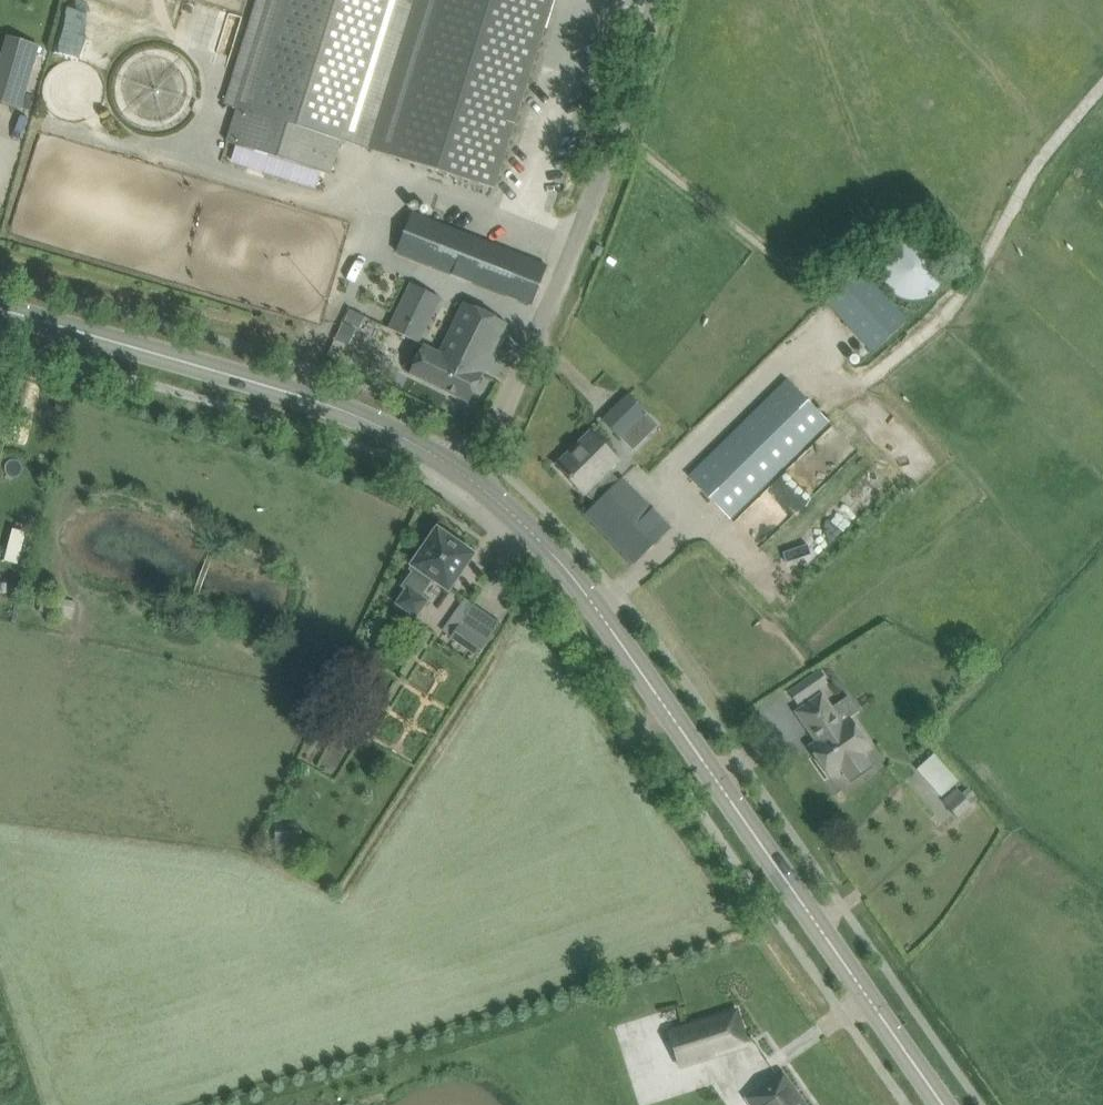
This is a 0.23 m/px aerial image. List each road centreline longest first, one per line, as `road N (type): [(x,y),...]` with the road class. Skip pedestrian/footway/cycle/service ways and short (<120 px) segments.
road 1 (track): [(600,612),(700,523),(666,483),(806,346),(857,397),(939,337),(1021,193),(1102,84)]
road 2 (secondary): [(947,1104),(565,561),(480,481)]
road 3 (secondary): [(480,481),(418,442),(272,386),(0,308)]
road 4 (unclassified): [(480,481),(614,150),(644,0)]

